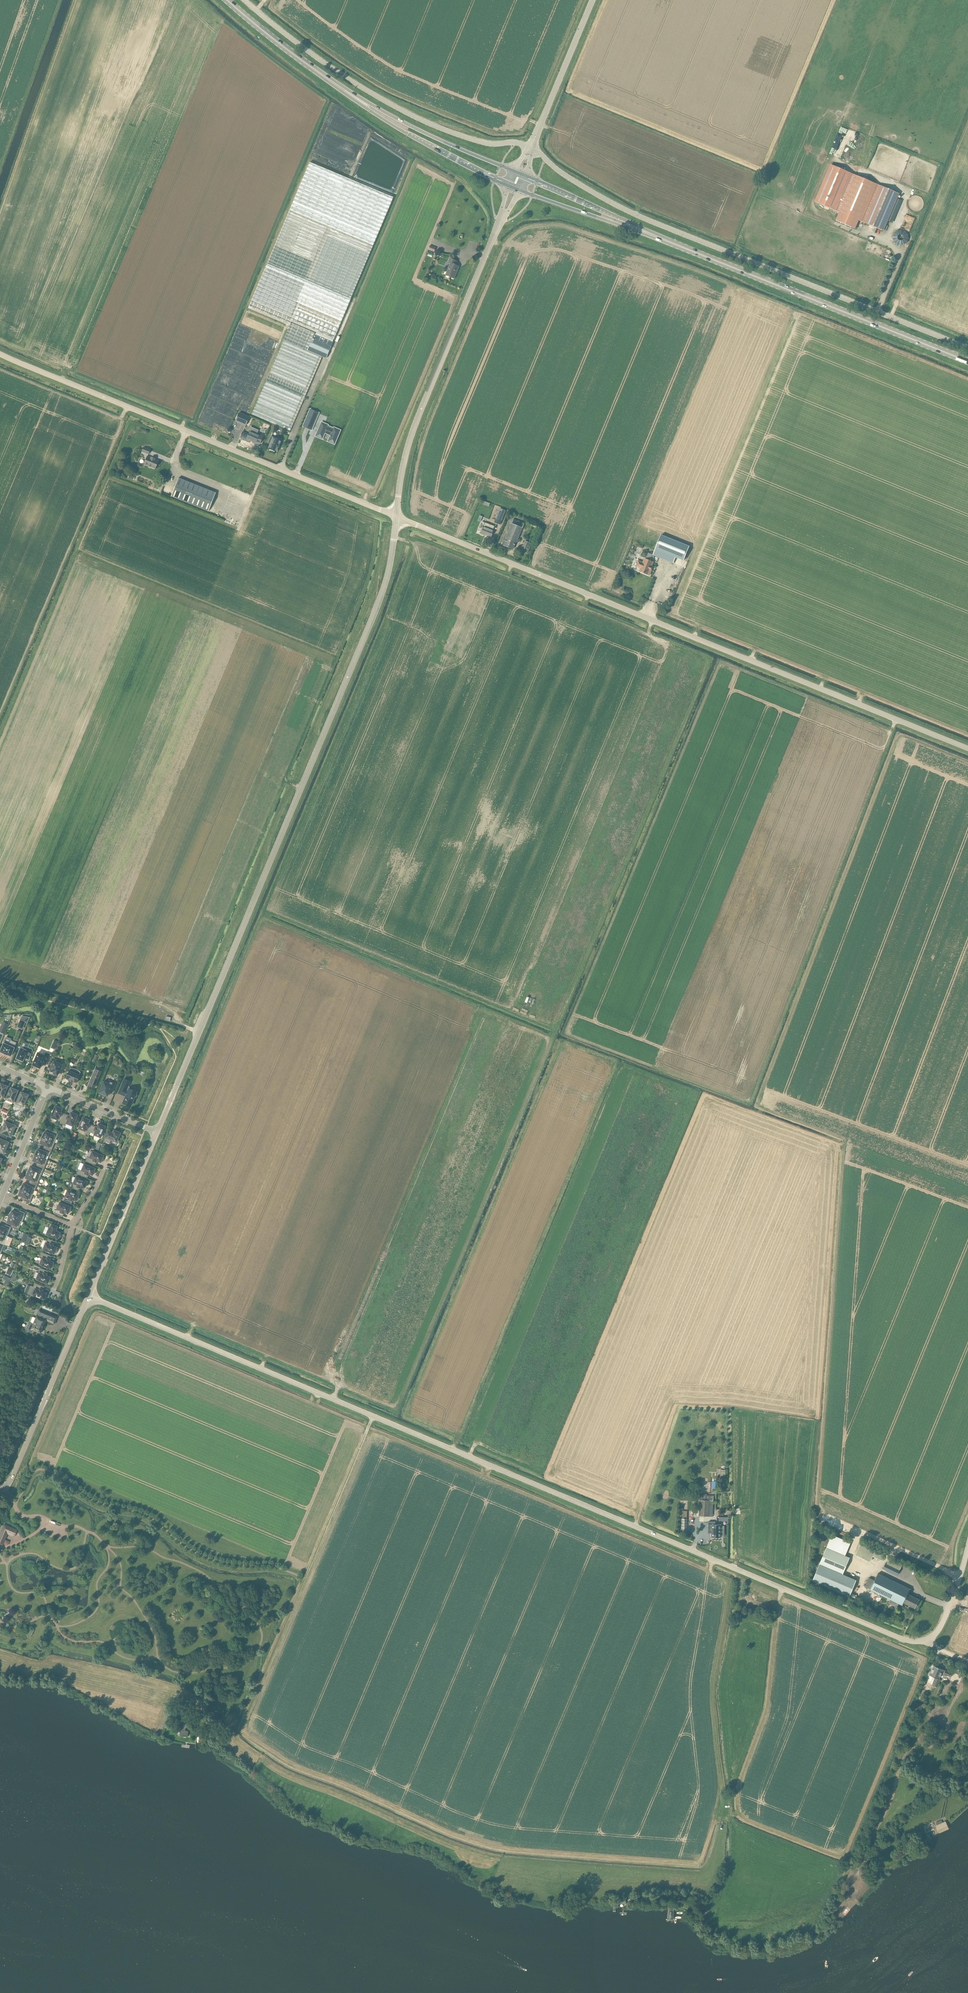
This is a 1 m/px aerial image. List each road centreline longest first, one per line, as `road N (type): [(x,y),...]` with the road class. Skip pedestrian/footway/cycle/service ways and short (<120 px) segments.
road 1 (unclassified): [(930,1639),(894,1636),(88,1296)]
road 2 (tertiary): [(157,1132),(373,616),(396,516)]
road 3 (unclassified): [(967,749),(396,516)]
road 4 (track): [(835,1147),(842,1148),(817,1511),(960,1576)]
road 5 (track): [(501,1857),(707,1869),(724,1818),(738,1813),(766,1714),(782,1588)]
road 6 (unclassified): [(967,348),(638,216),(531,148)]
road 7 (track): [(713,1559),(711,1572),(727,1585),(711,1698),(732,1824),(728,1876),(710,1916),(749,1929),(814,1911)]
road 8 (unclassified): [(396,516),(0,354)]
road 9 (track): [(833,0),(763,170),(567,90)]
road 10 (primary): [(967,362),(642,231)]
road 11 (unclassified): [(531,148),(482,143),(409,114),(330,67),(244,0)]
road 12 (tertiary): [(396,516),(414,427),(498,225)]
road 13 (track): [(0,1653),(177,1692),(239,1741)]
road 14 (tertiary): [(0,1491),(88,1296)]
road 15 (primary): [(358,100),(514,188)]
road 16 (tertiary): [(88,1296),(157,1132)]
road 17 (primary): [(520,173),(358,100)]
road 18 (track): [(305,1579),(373,1416)]
road 19 (track): [(233,1736),(305,1579)]
road 20 (track): [(637,1527),(676,1407),(718,1407)]
road 21 (primary): [(358,100),(227,0)]
road 22 (unclassified): [(531,148),(592,0)]
road 23 (primary): [(642,231),(520,173)]
road 24 (primary): [(514,188),(642,231)]

